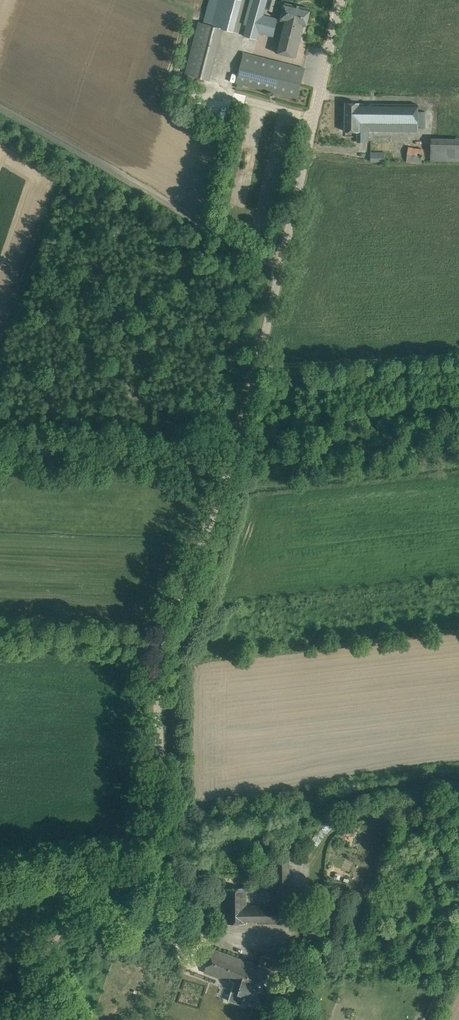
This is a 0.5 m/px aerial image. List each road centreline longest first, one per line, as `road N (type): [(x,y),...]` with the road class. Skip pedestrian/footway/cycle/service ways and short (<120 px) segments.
road 1 (unclassified): [(15,1019),(37,964),(167,805),(164,638),(240,449),(284,264)]
road 2 (unclassified): [(284,264),(0,104)]
road 3 (unclassified): [(284,264),(349,0)]
road 4 (track): [(458,352),(261,362)]
road 5 (track): [(458,805),(355,815),(310,853)]

